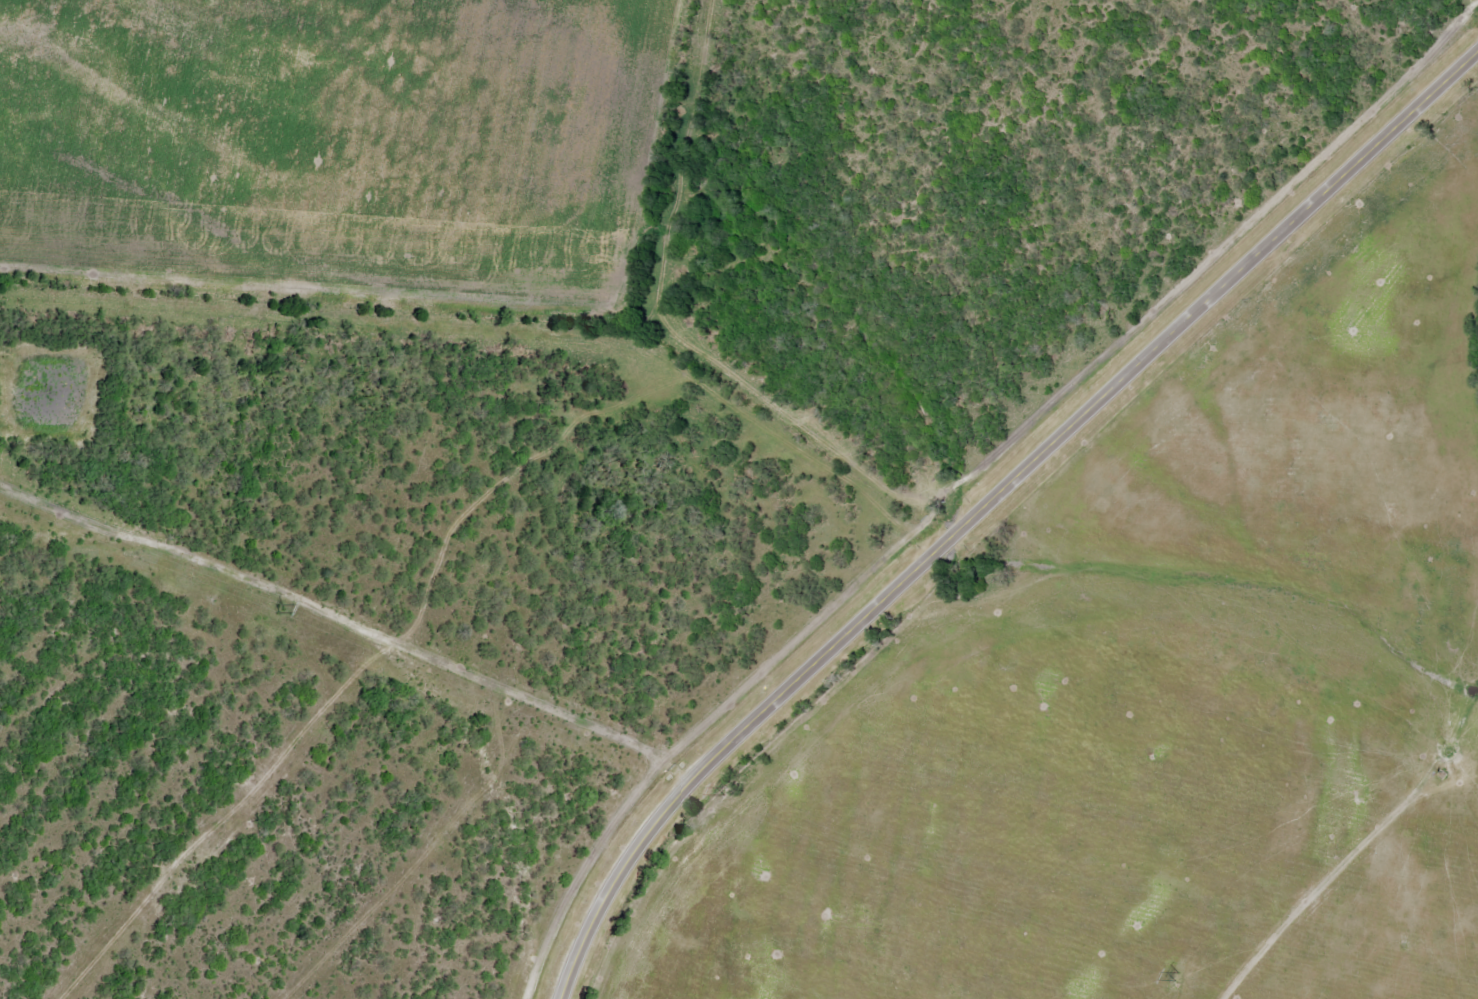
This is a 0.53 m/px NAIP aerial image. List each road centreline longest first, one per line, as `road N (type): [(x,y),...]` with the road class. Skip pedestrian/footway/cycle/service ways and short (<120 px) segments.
road 1 (secondary): [(1477,52),(673,802),(618,876),(560,998)]

